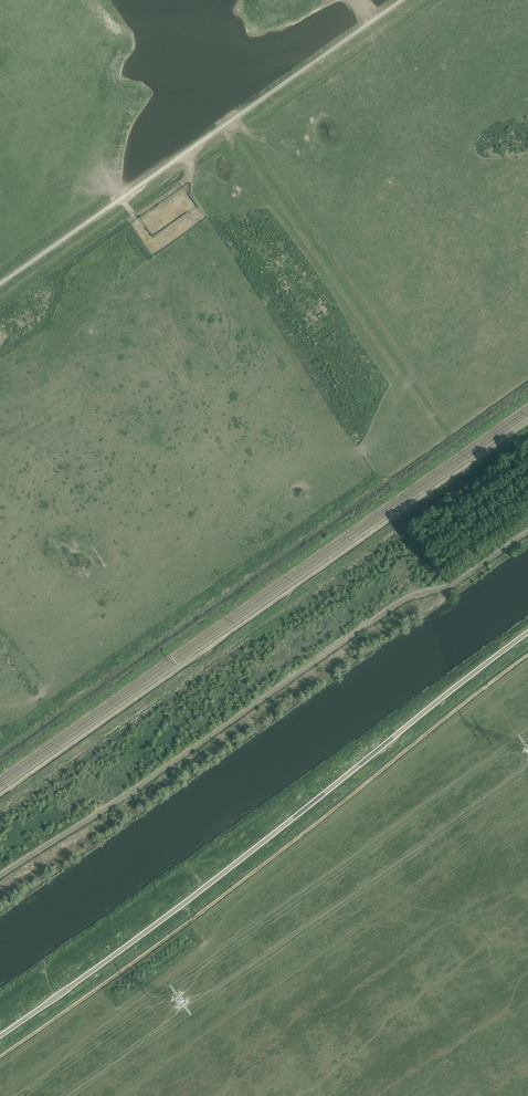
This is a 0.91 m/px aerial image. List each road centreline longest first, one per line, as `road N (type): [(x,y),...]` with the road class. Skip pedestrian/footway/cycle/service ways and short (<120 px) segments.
road 1 (tertiary): [(0,1038),(527,636)]
road 2 (track): [(0,796),(527,425)]
road 3 (track): [(0,284),(402,0)]

